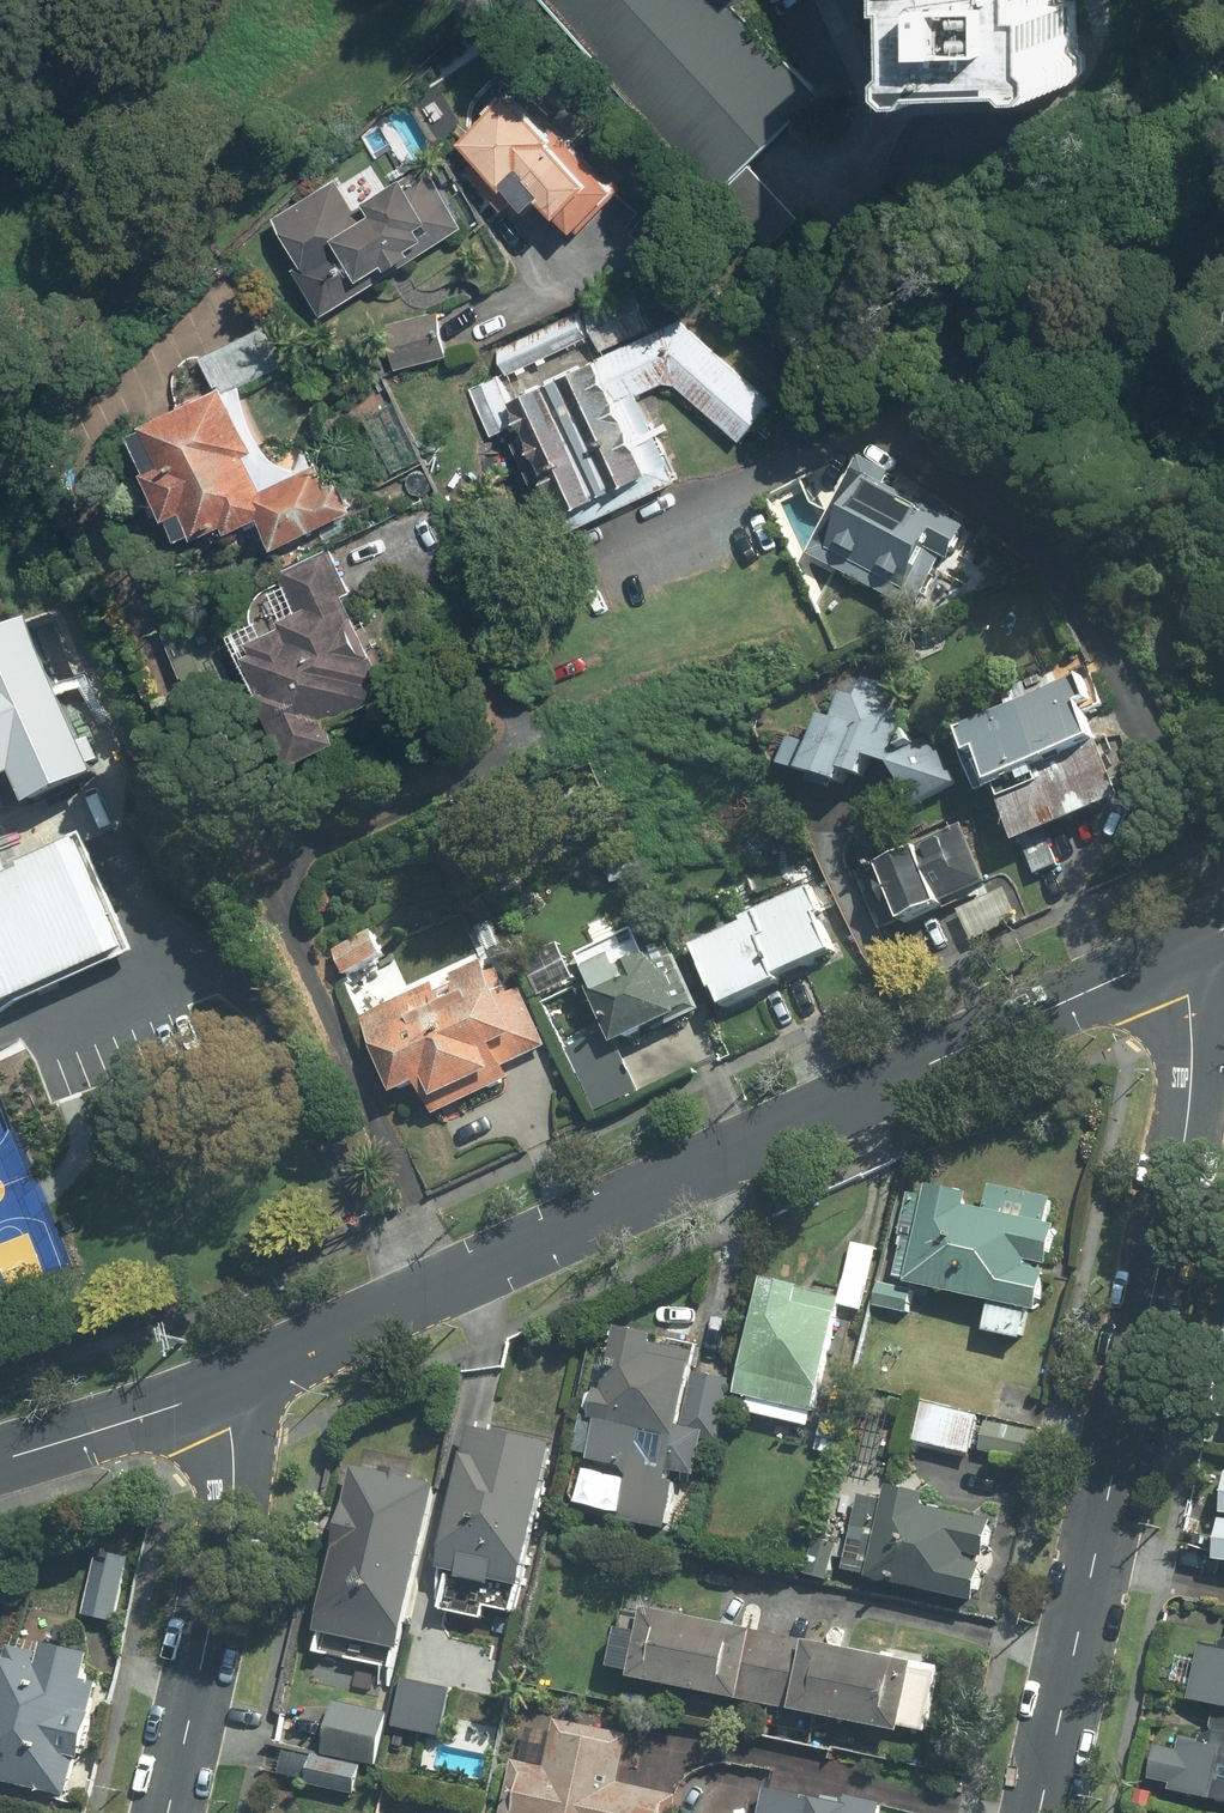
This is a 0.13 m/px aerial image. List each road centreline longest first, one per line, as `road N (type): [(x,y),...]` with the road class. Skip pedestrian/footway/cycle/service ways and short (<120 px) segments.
road 1 (secondary): [(229,1389),(1168,954)]
road 2 (residential): [(1040,1812),(1187,1124),(1189,1018),(1168,954)]
road 3 (residential): [(229,1389),(237,1471),(232,1527),(168,1812)]
road 4 (secondary): [(0,1461),(229,1389)]

